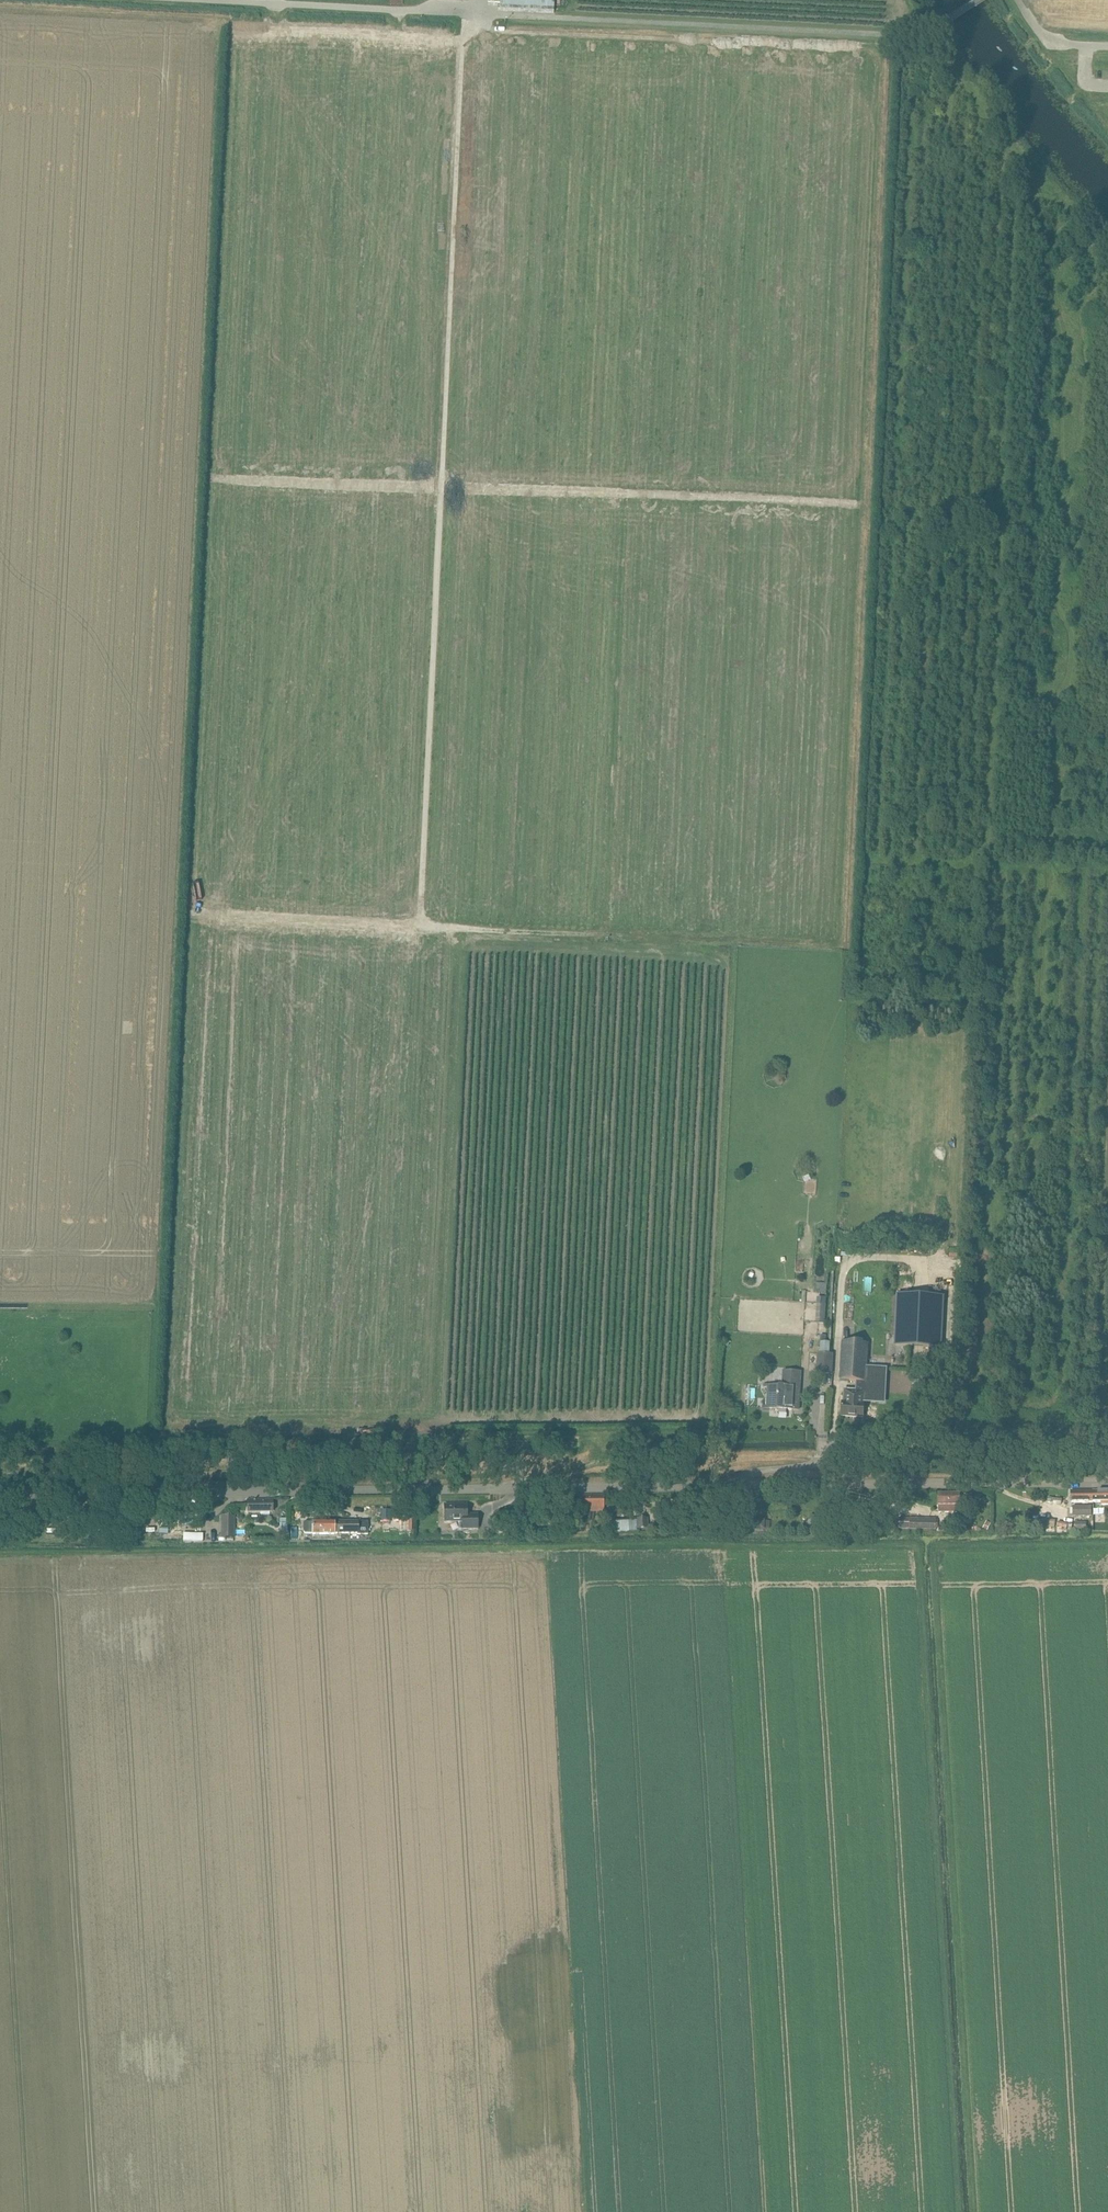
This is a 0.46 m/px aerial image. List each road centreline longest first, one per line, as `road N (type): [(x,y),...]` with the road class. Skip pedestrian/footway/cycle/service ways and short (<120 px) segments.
road 1 (track): [(882,35),(881,56),(230,22),(163,1440),(707,1434),(707,1459)]
road 2 (track): [(881,56),(840,946),(435,928),(423,922),(420,907),(462,42),(473,14)]
road 3 (tertiary): [(0,1494),(1107,1482)]
road 4 (track): [(988,1194),(1026,1191),(1050,1131),(1033,1048),(1055,789),(1049,721),(1070,652),(1057,580),(1078,540),(1066,512),(1071,487),(1059,407),(1069,354),(1053,285),(1067,261),(1107,246)]
road 5 (track): [(0,1470),(593,1465),(597,1438)]
road 6 (track): [(707,1434),(725,973),(712,958),(654,936)]
road 7 (track): [(1004,866),(988,1319),(973,1352),(948,1359)]
road 8 (track): [(442,1438),(464,929)]
road 9 (track): [(860,980),(866,860),(1107,871)]
road 10 (track): [(511,1488),(609,1462),(804,1456),(821,1462)]
road 11 (track): [(921,36),(942,45),(1024,160),(1107,243)]
road 12 (track): [(1107,1148),(1096,1407),(1107,1423)]
road 13 (track): [(984,865),(992,678)]

